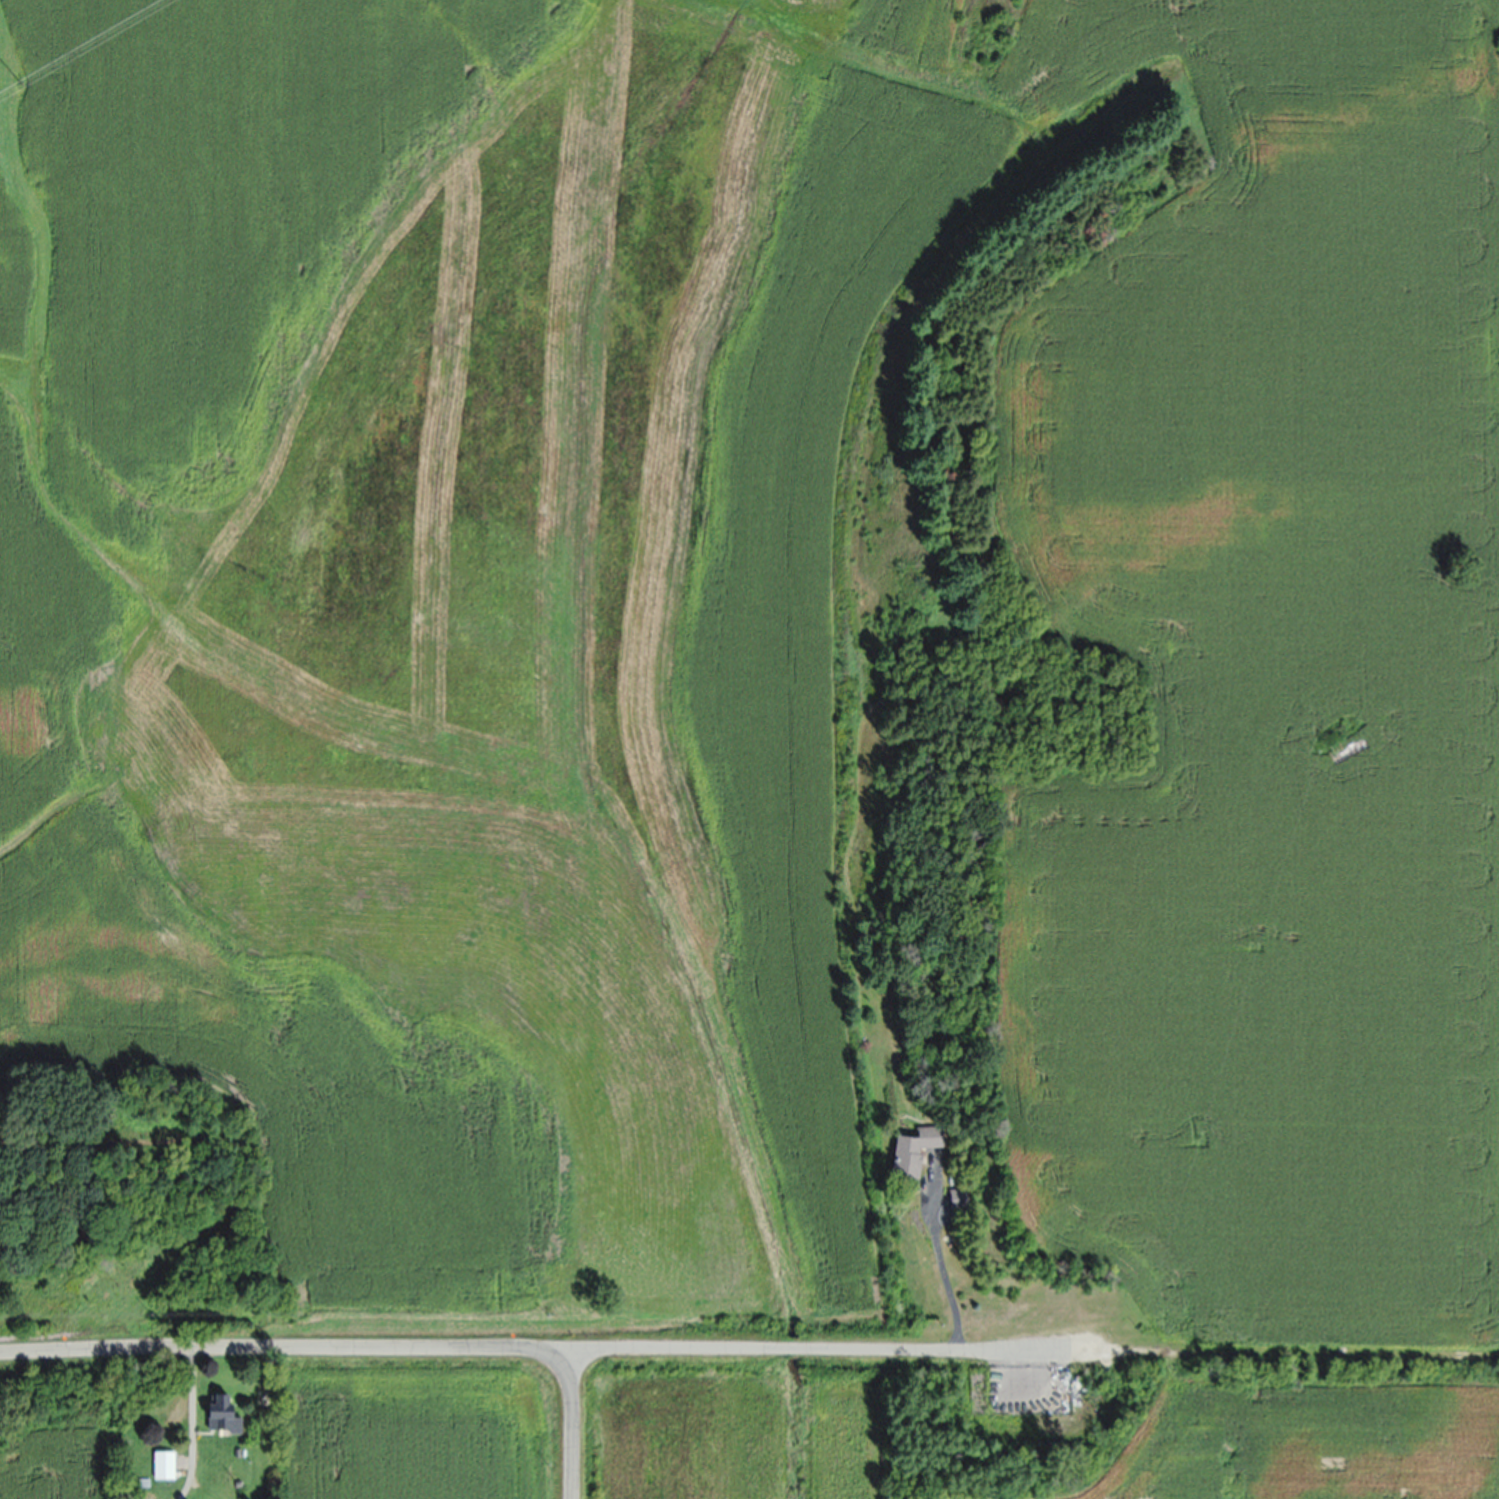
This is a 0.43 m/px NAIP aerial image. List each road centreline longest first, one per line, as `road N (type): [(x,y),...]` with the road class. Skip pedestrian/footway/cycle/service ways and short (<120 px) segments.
road 1 (residential): [(1498,1358),(571,1350)]
road 2 (residential): [(571,1350),(0,1351)]
road 3 (residential): [(572,1498),(571,1350)]

